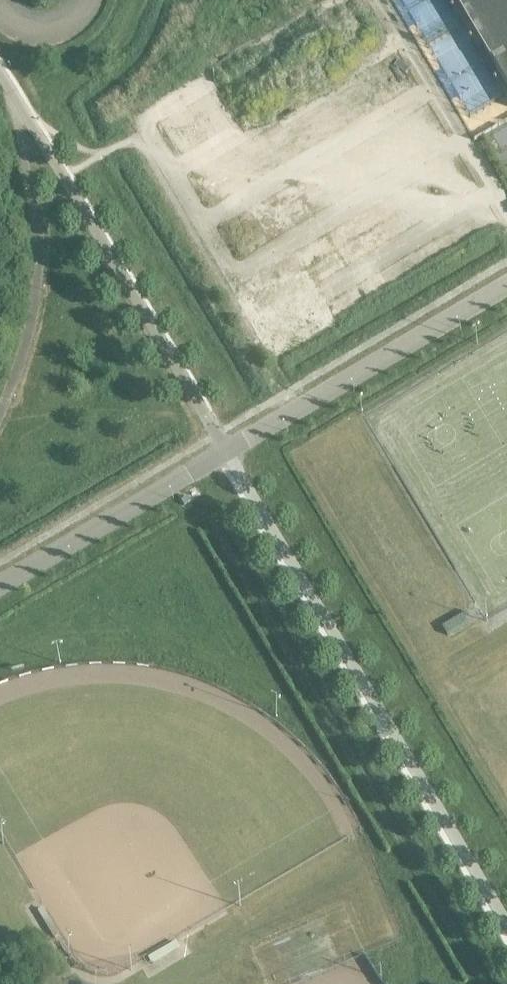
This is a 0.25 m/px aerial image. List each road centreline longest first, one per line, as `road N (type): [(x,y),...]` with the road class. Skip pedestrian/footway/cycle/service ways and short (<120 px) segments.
road 1 (unclassified): [(506,281),(0,584)]

